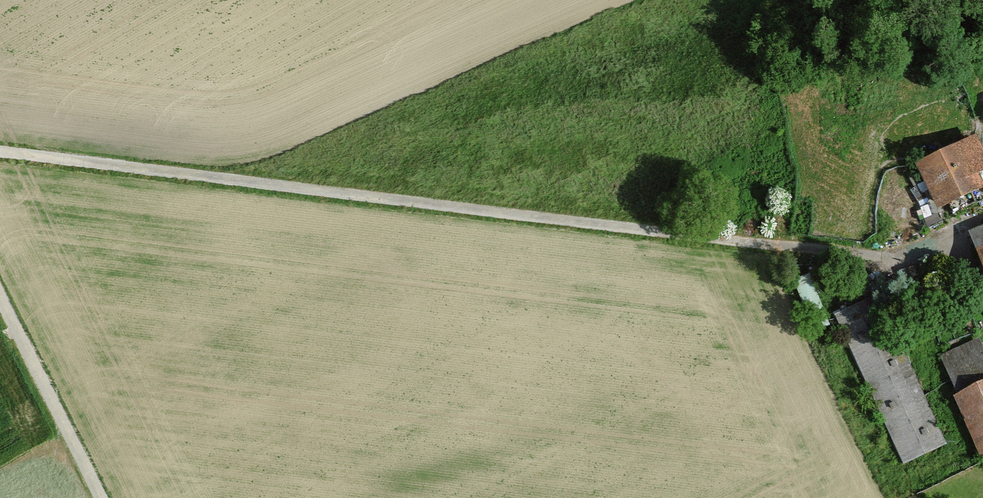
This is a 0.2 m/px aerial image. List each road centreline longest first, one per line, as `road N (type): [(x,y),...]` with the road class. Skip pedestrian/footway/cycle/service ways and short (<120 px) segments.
road 1 (track): [(0,151),(894,258),(956,245),(982,299)]
road 2 (track): [(102,497),(0,296)]

